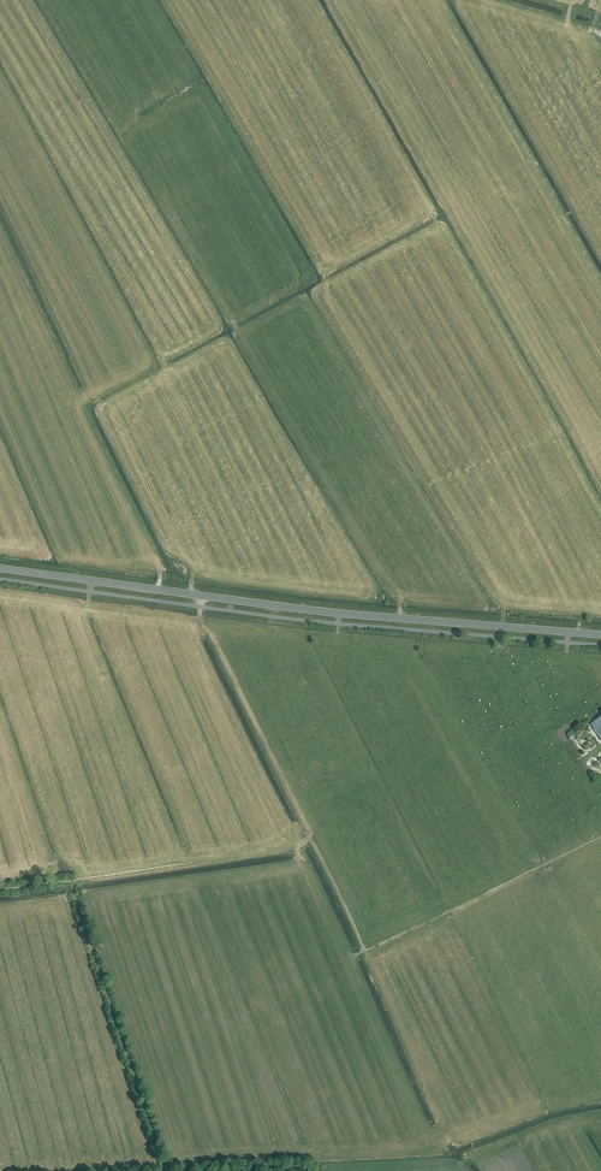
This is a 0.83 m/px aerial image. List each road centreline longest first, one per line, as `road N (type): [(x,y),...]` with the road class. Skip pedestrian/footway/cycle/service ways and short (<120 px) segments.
road 1 (tertiary): [(0,569),(365,616),(600,634)]

